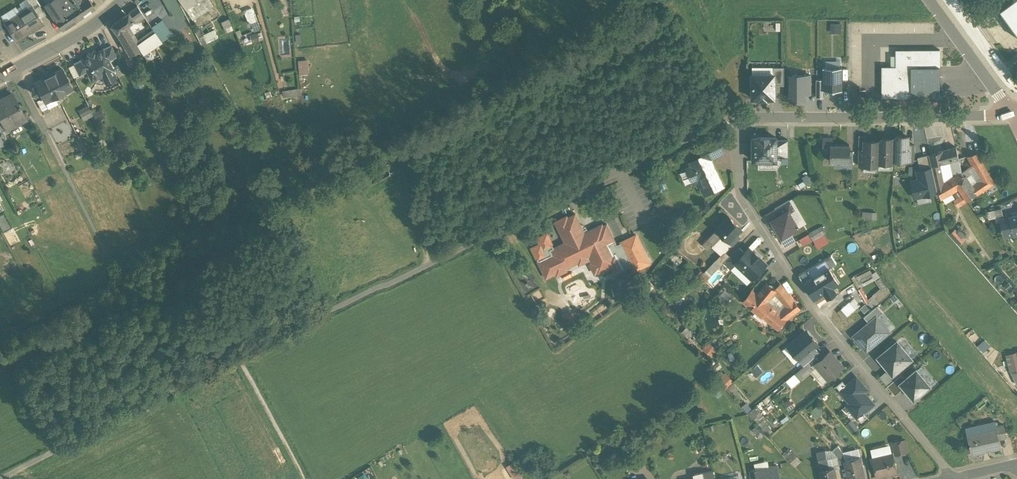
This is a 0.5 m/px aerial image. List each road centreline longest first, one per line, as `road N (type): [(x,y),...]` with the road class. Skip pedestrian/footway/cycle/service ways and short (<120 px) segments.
road 1 (track): [(14,478),(493,237)]
road 2 (residential): [(949,478),(815,312),(748,206),(736,120)]
road 3 (track): [(177,394),(15,75)]
road 4 (residential): [(1016,118),(736,120)]
road 5 (residential): [(493,237),(736,120)]
road 6 (residential): [(0,83),(96,32),(127,0)]
road 7 (residential): [(932,0),(1016,118)]
road 8 (track): [(237,362),(300,478)]

